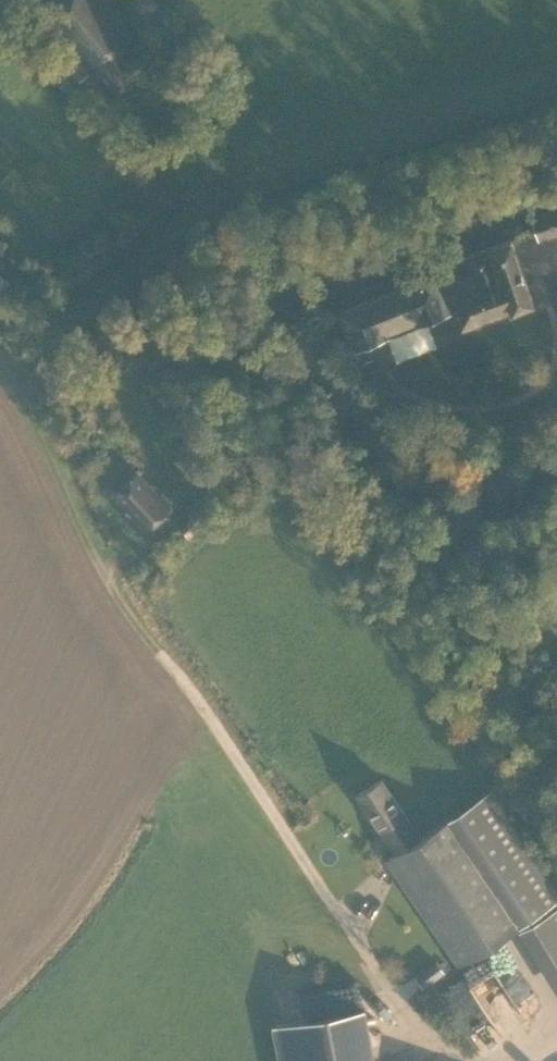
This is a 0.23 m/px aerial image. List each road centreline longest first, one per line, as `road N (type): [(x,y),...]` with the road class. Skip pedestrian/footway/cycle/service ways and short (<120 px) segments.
road 1 (track): [(163,656),(103,568),(42,431),(0,369)]

